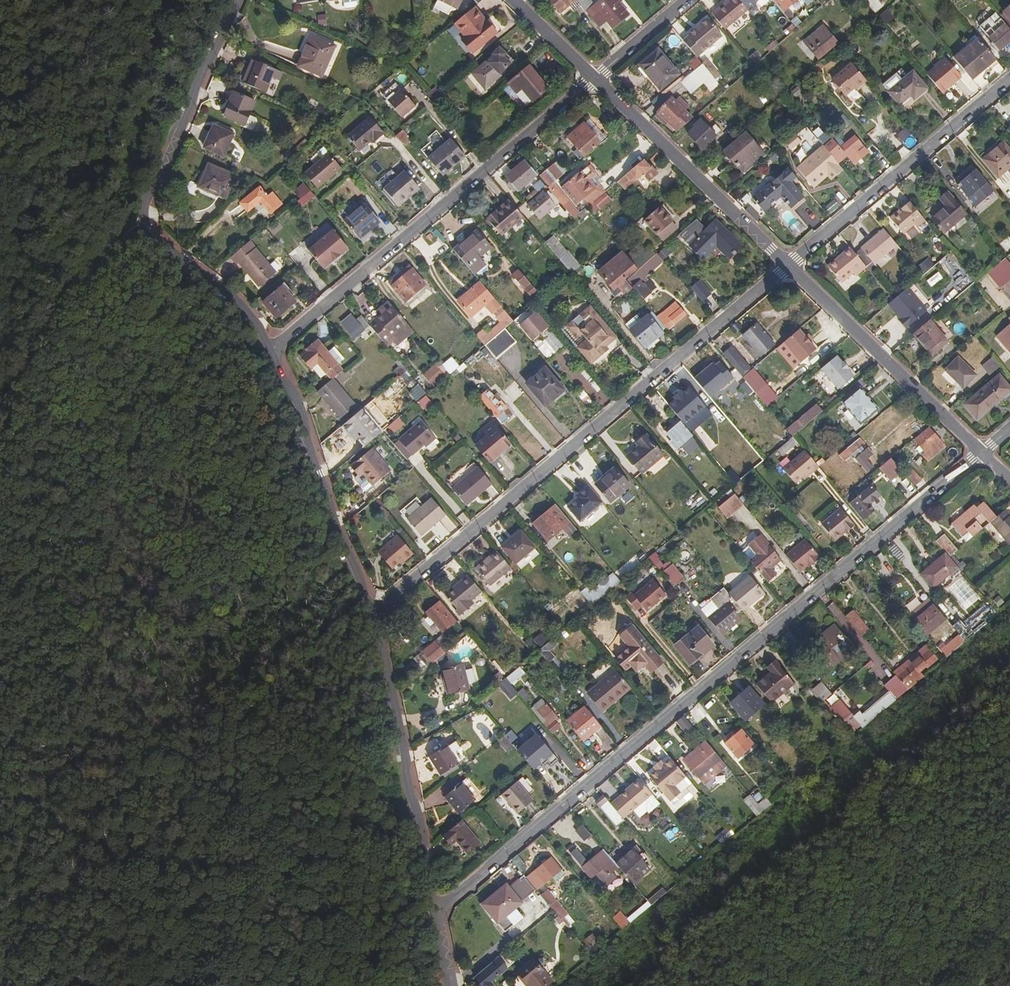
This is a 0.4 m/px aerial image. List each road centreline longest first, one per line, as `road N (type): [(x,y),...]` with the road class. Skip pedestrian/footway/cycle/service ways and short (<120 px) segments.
road 1 (residential): [(982,450),(436,911)]
road 2 (residential): [(788,265),(371,611)]
road 3 (unclassified): [(270,351),(595,77)]
road 4 (unclassified): [(233,0),(143,218),(151,235),(238,303),(270,351)]
road 5 (unclassified): [(371,611),(436,911)]
road 6 (residential): [(1009,79),(788,265)]
road 7 (unclassified): [(270,351),(300,409),(371,611)]
road 8 (residential): [(788,265),(595,77)]
road 9 (residential): [(982,450),(788,265)]
road 10 (track): [(143,218),(62,316),(36,370),(0,410)]

